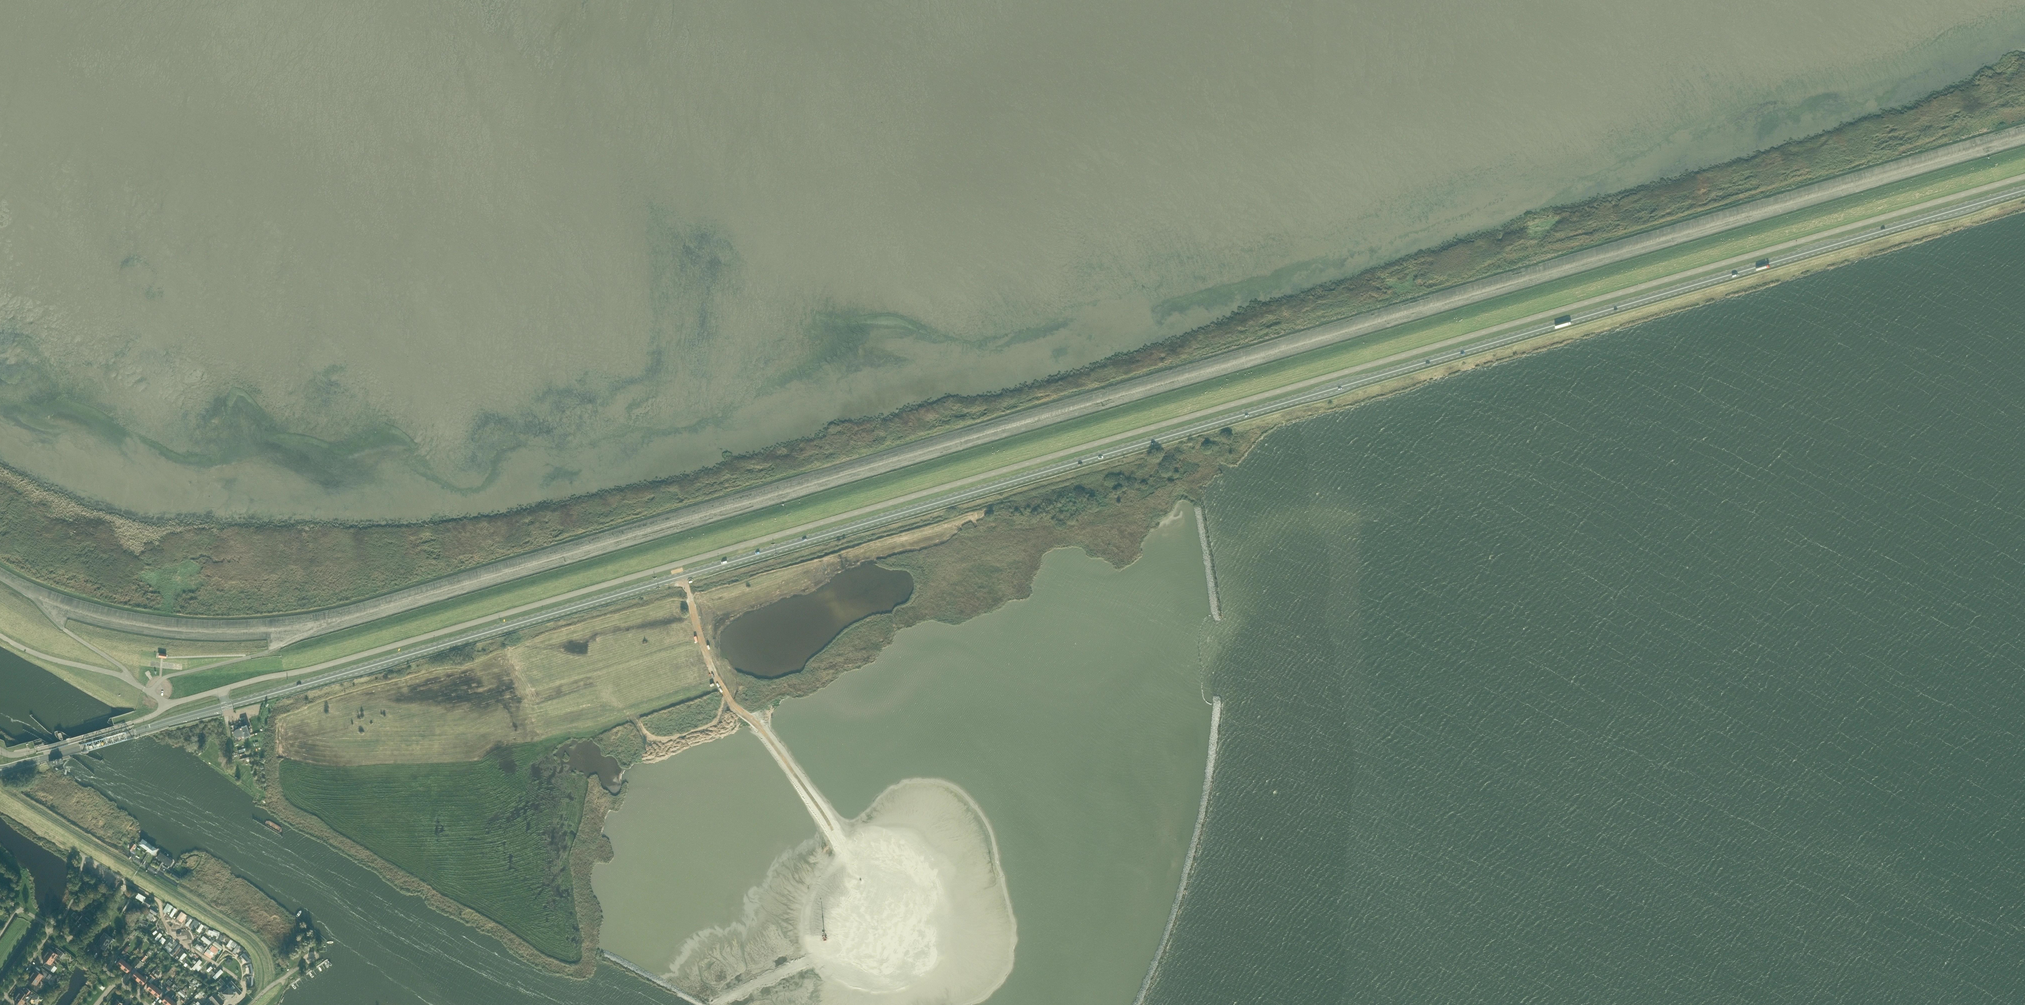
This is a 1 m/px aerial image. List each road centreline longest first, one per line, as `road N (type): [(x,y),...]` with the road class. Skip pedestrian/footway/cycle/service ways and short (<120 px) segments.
road 1 (unclassified): [(223,689),(2024,176)]
road 2 (primary): [(227,706),(2024,190)]
road 3 (primary): [(14,766),(227,706)]
road 4 (unclassified): [(49,747),(223,689)]

